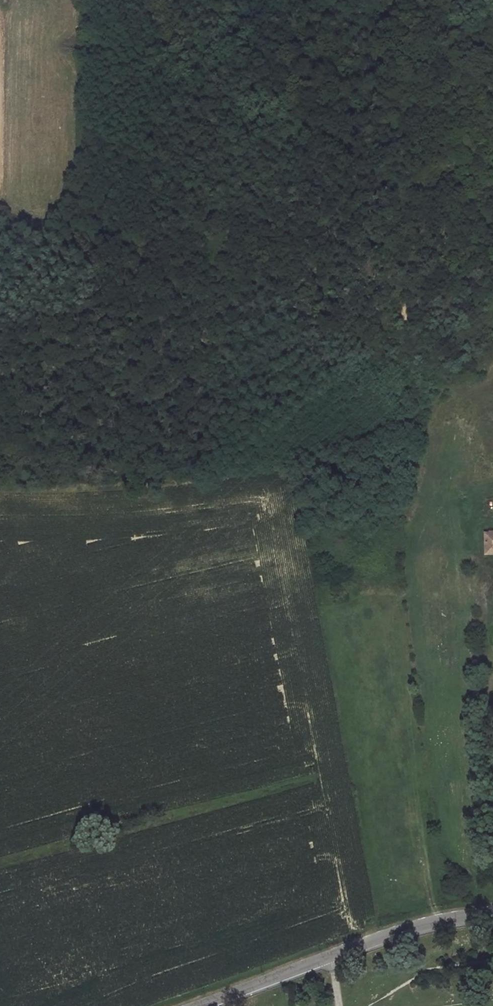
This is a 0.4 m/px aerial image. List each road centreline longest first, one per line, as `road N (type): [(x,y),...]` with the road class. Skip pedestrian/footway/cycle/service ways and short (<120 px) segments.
road 1 (unclassified): [(492,914),(358,941),(198,1005)]

